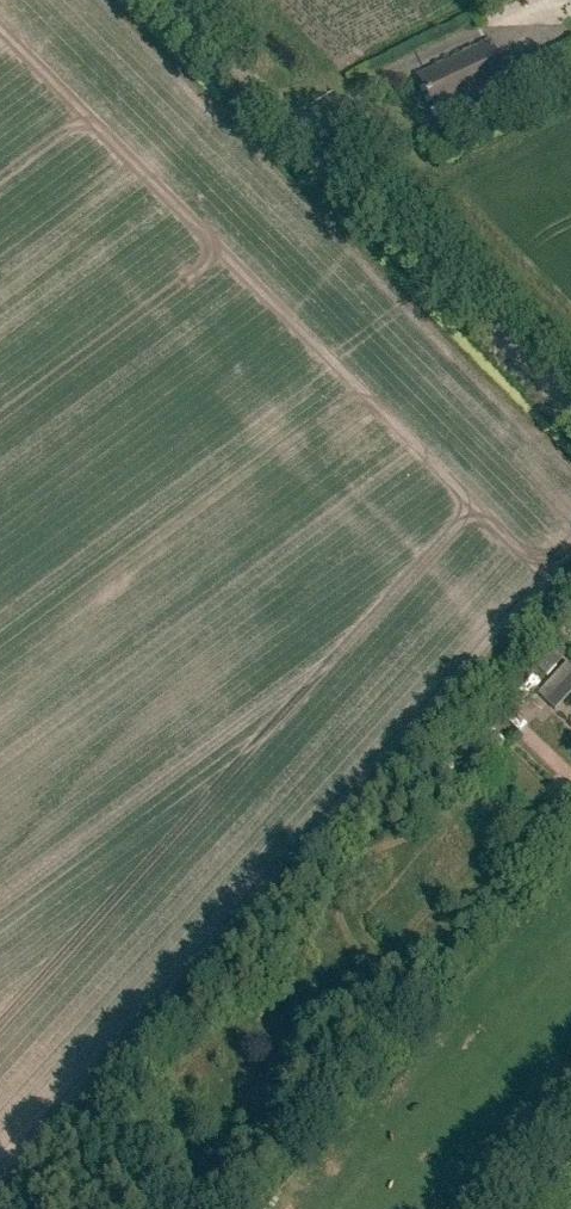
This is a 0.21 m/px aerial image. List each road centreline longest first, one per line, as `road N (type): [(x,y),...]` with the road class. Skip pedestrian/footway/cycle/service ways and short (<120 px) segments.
road 1 (unclassified): [(570,409),(160,0)]

